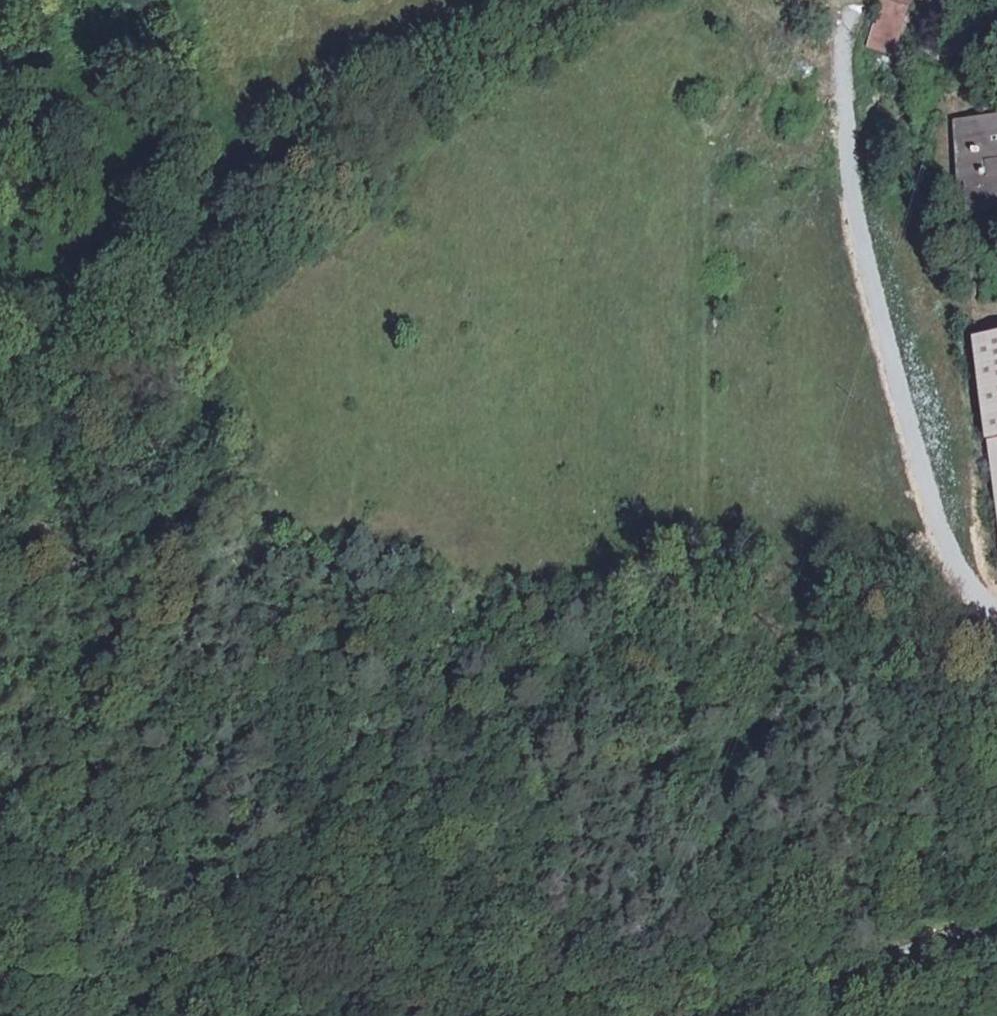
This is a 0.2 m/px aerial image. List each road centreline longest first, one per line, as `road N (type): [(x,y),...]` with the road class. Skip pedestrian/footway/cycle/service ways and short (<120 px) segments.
road 1 (unclassified): [(692,1015),(778,1000),(996,922)]

